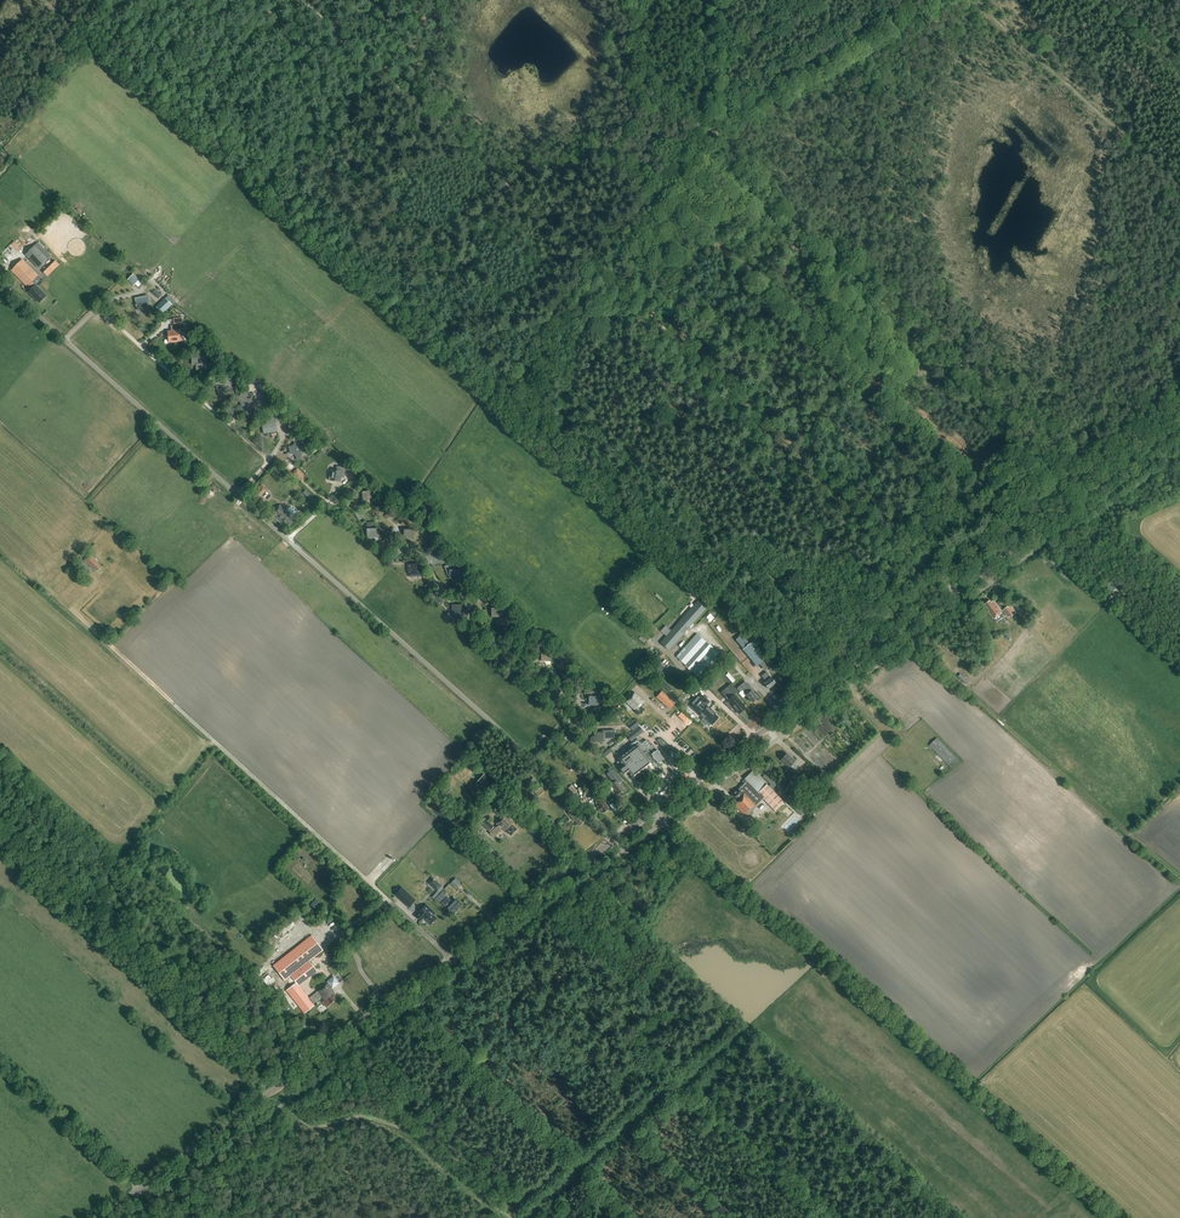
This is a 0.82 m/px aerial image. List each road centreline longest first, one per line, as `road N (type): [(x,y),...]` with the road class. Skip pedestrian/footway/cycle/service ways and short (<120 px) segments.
road 1 (unclassified): [(615,840),(0,280)]
road 2 (tertiary): [(654,812),(1179,429)]
road 3 (tertiary): [(101,1217),(615,840)]
road 4 (unclassified): [(1120,1217),(654,812)]
road 5 (track): [(531,759),(577,711),(571,680),(538,676),(522,639),(493,637),(474,602),(447,589),(420,553),(400,549),(366,509),(328,505),(287,539)]
road 6 (track): [(590,263),(913,554)]
road 7 (track): [(302,0),(590,263)]
road 8 (track): [(902,630),(1179,881)]
road 9 (track): [(972,0),(1179,183)]
road 10 (track): [(702,130),(912,0)]
road 11 (track): [(537,764),(519,797),(642,926)]
road 12 (track): [(685,1086),(830,960)]
road 13 (track): [(174,705),(72,610),(96,584),(91,574)]
road 14 (track): [(702,130),(590,263)]
road 15 (track): [(590,263),(485,393)]
road 16 (track): [(702,130),(636,77),(618,0)]
road 17 (track): [(753,737),(655,642)]
road 18 (track): [(704,0),(702,130)]
road 19 (track): [(270,460),(198,397),(216,370)]

